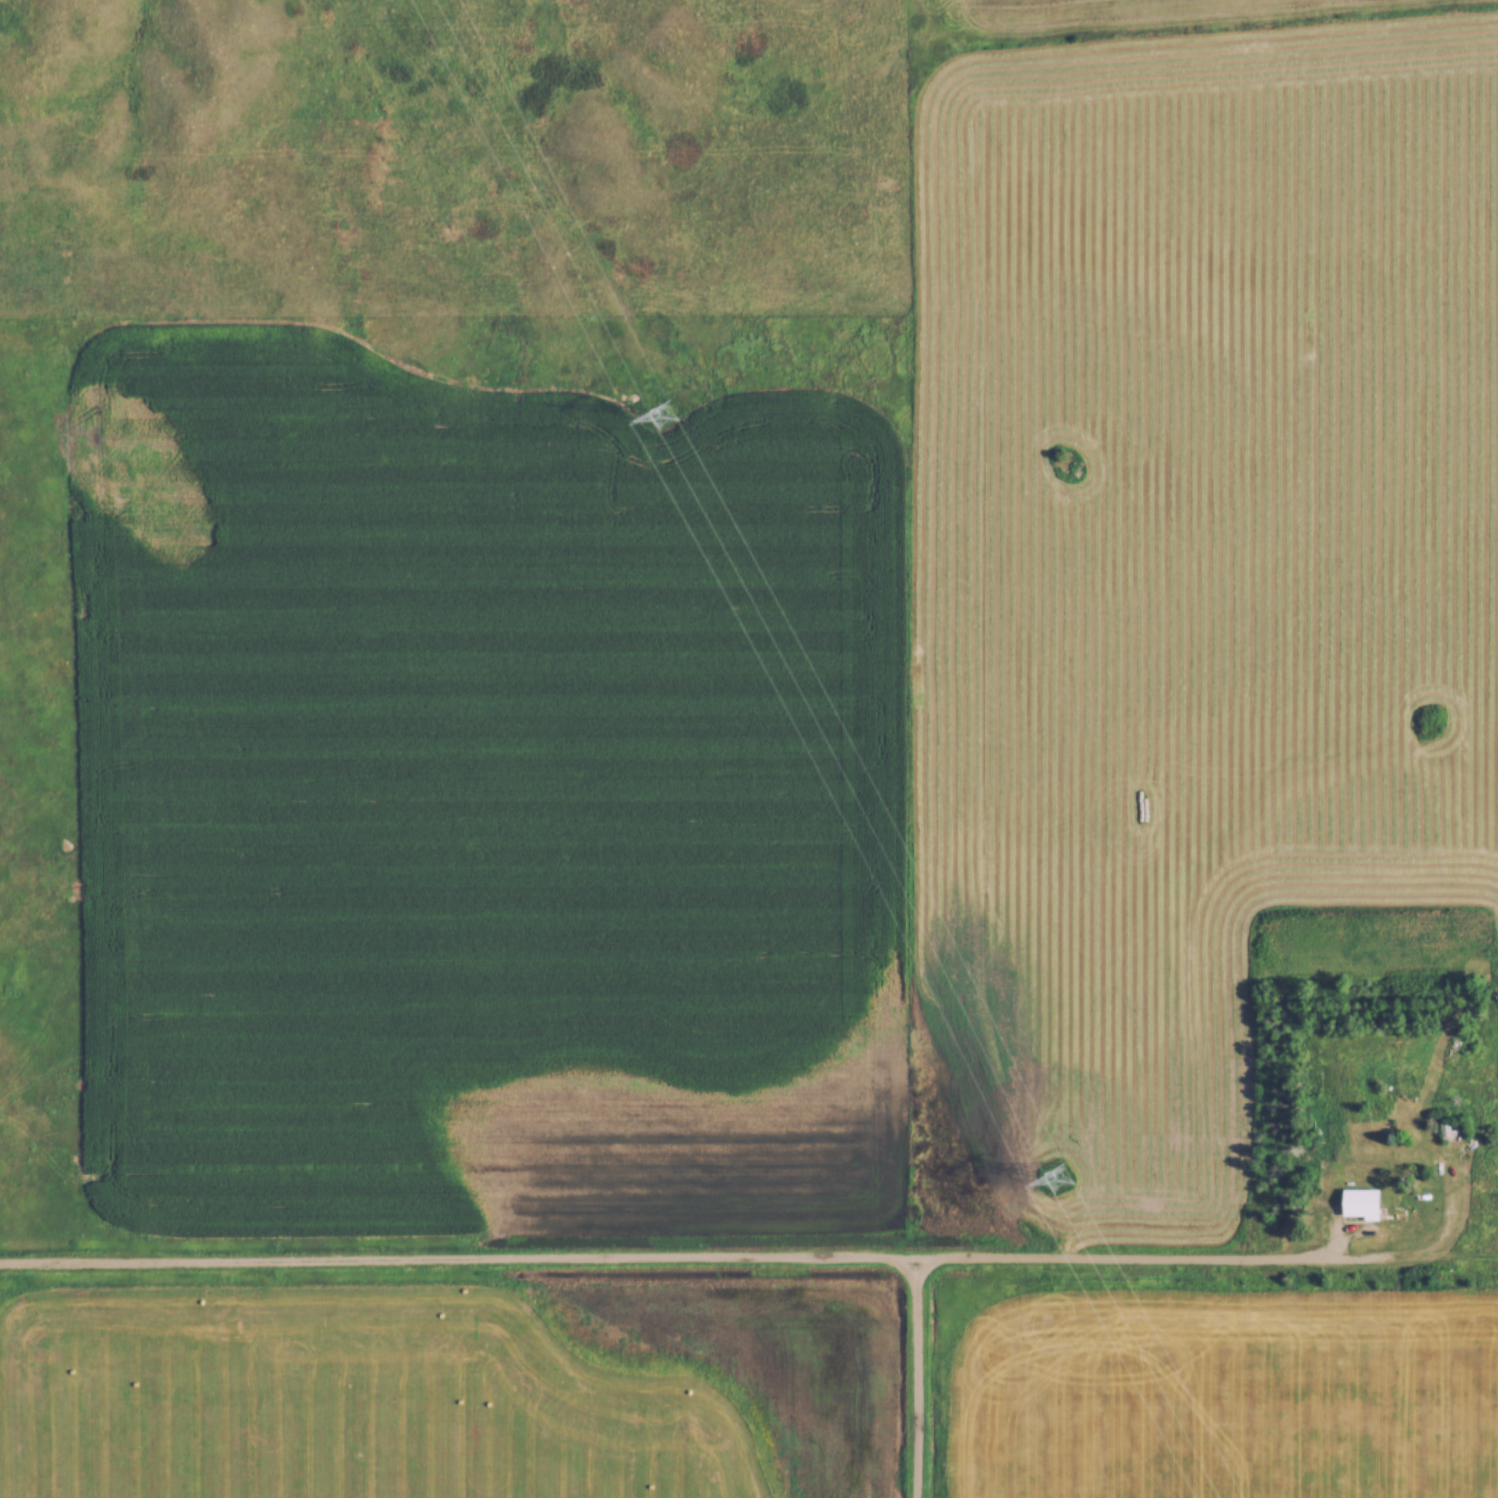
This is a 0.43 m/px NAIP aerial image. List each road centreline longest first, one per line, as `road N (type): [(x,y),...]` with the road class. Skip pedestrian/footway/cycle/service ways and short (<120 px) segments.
road 1 (residential): [(0,1261),(1346,1261)]
road 2 (residential): [(913,1497),(913,1259)]

